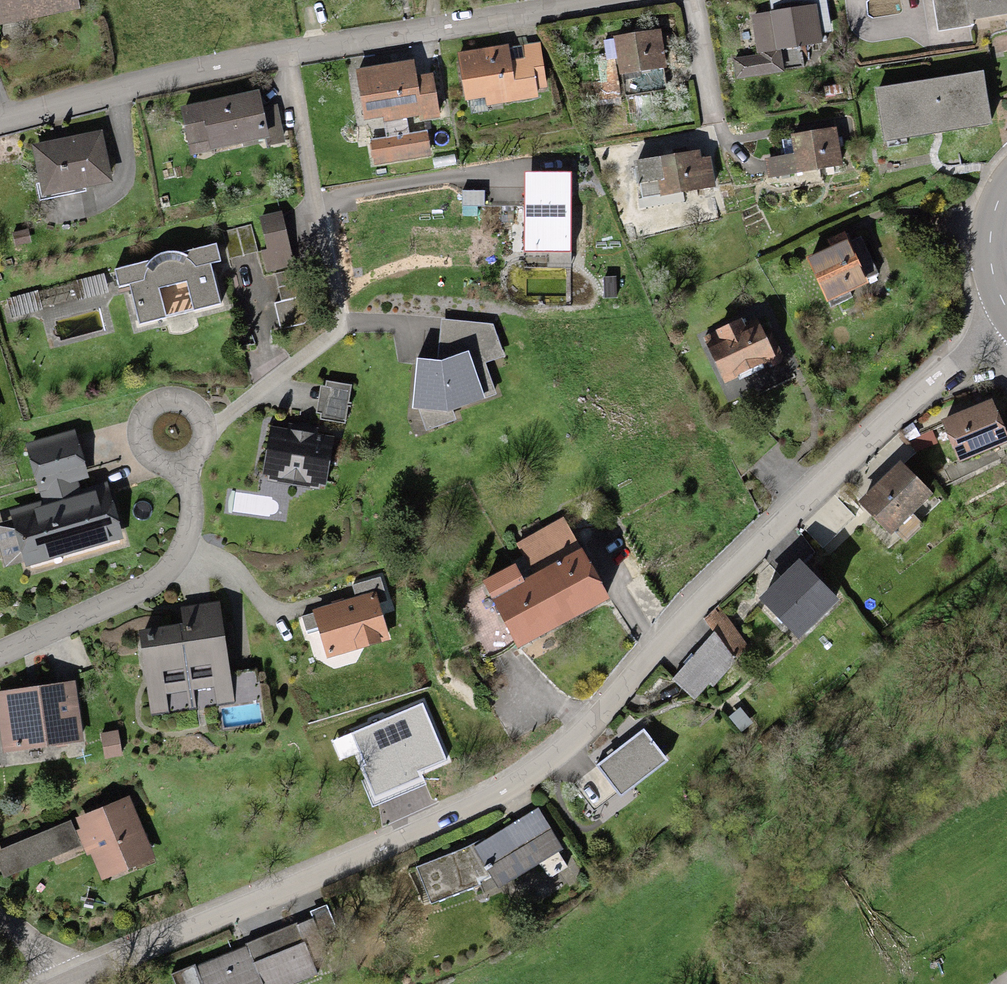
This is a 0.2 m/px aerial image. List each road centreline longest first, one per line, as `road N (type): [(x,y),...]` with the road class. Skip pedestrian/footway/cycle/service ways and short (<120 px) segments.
road 1 (residential): [(74,983),(487,807),(595,727),(808,500),(1006,315)]
road 2 (residential): [(204,436),(343,326),(285,57)]
road 3 (residential): [(611,0),(285,57)]
road 4 (residential): [(183,466),(190,502),(185,552),(143,589),(0,656)]
road 5 (residential): [(285,57),(0,128)]
road 6 (residential): [(204,436),(197,416),(179,406),(159,408),(144,423),(146,453),(162,466),(183,466)]
road 7 (secondary): [(1006,308),(990,239),(1006,186)]

